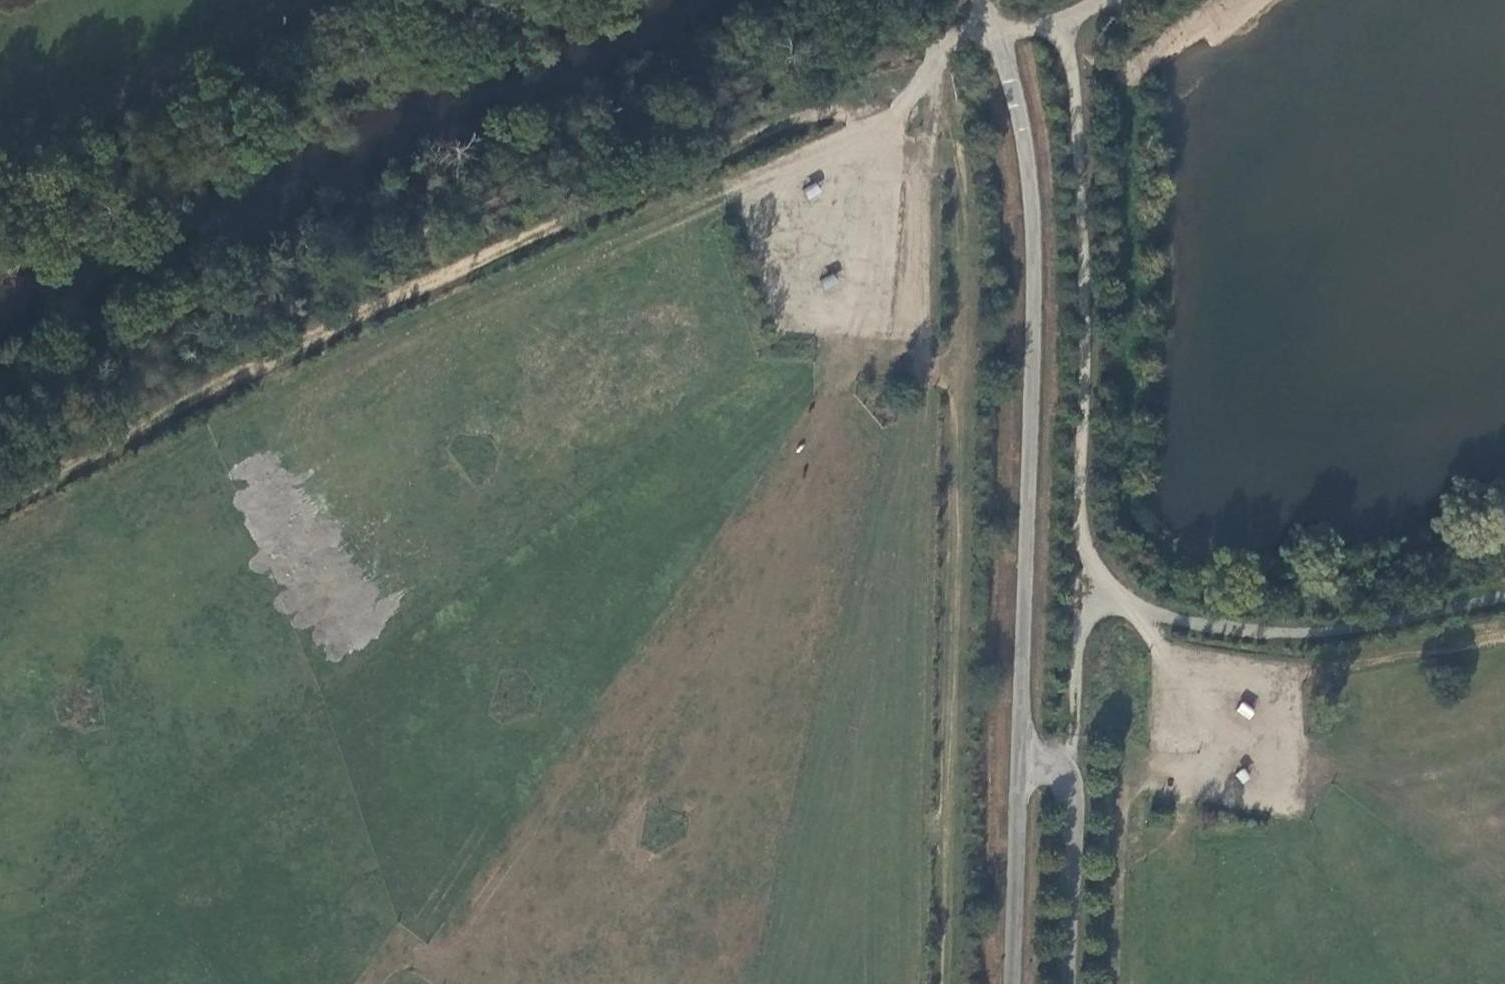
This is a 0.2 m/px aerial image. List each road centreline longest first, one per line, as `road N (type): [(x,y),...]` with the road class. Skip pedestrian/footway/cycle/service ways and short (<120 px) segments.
road 1 (unclassified): [(980,0),(1015,97),(1034,287),(1012,983)]

